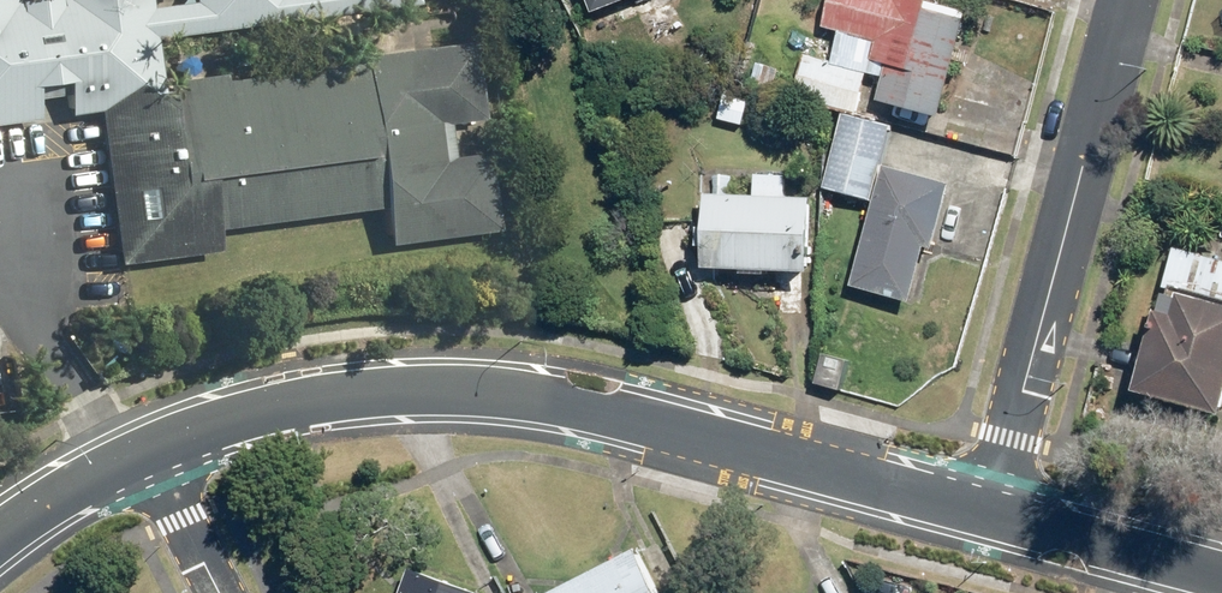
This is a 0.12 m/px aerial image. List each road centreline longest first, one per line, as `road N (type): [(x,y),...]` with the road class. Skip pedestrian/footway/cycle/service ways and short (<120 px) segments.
road 1 (tertiary): [(149,442),(237,415),(371,389),(501,393),(994,503)]
road 2 (residential): [(1131,0),(994,503)]
road 3 (tertiary): [(994,503),(1221,566)]
road 4 (tertiary): [(0,535),(149,442)]
road 5 (residential): [(226,592),(149,442)]

